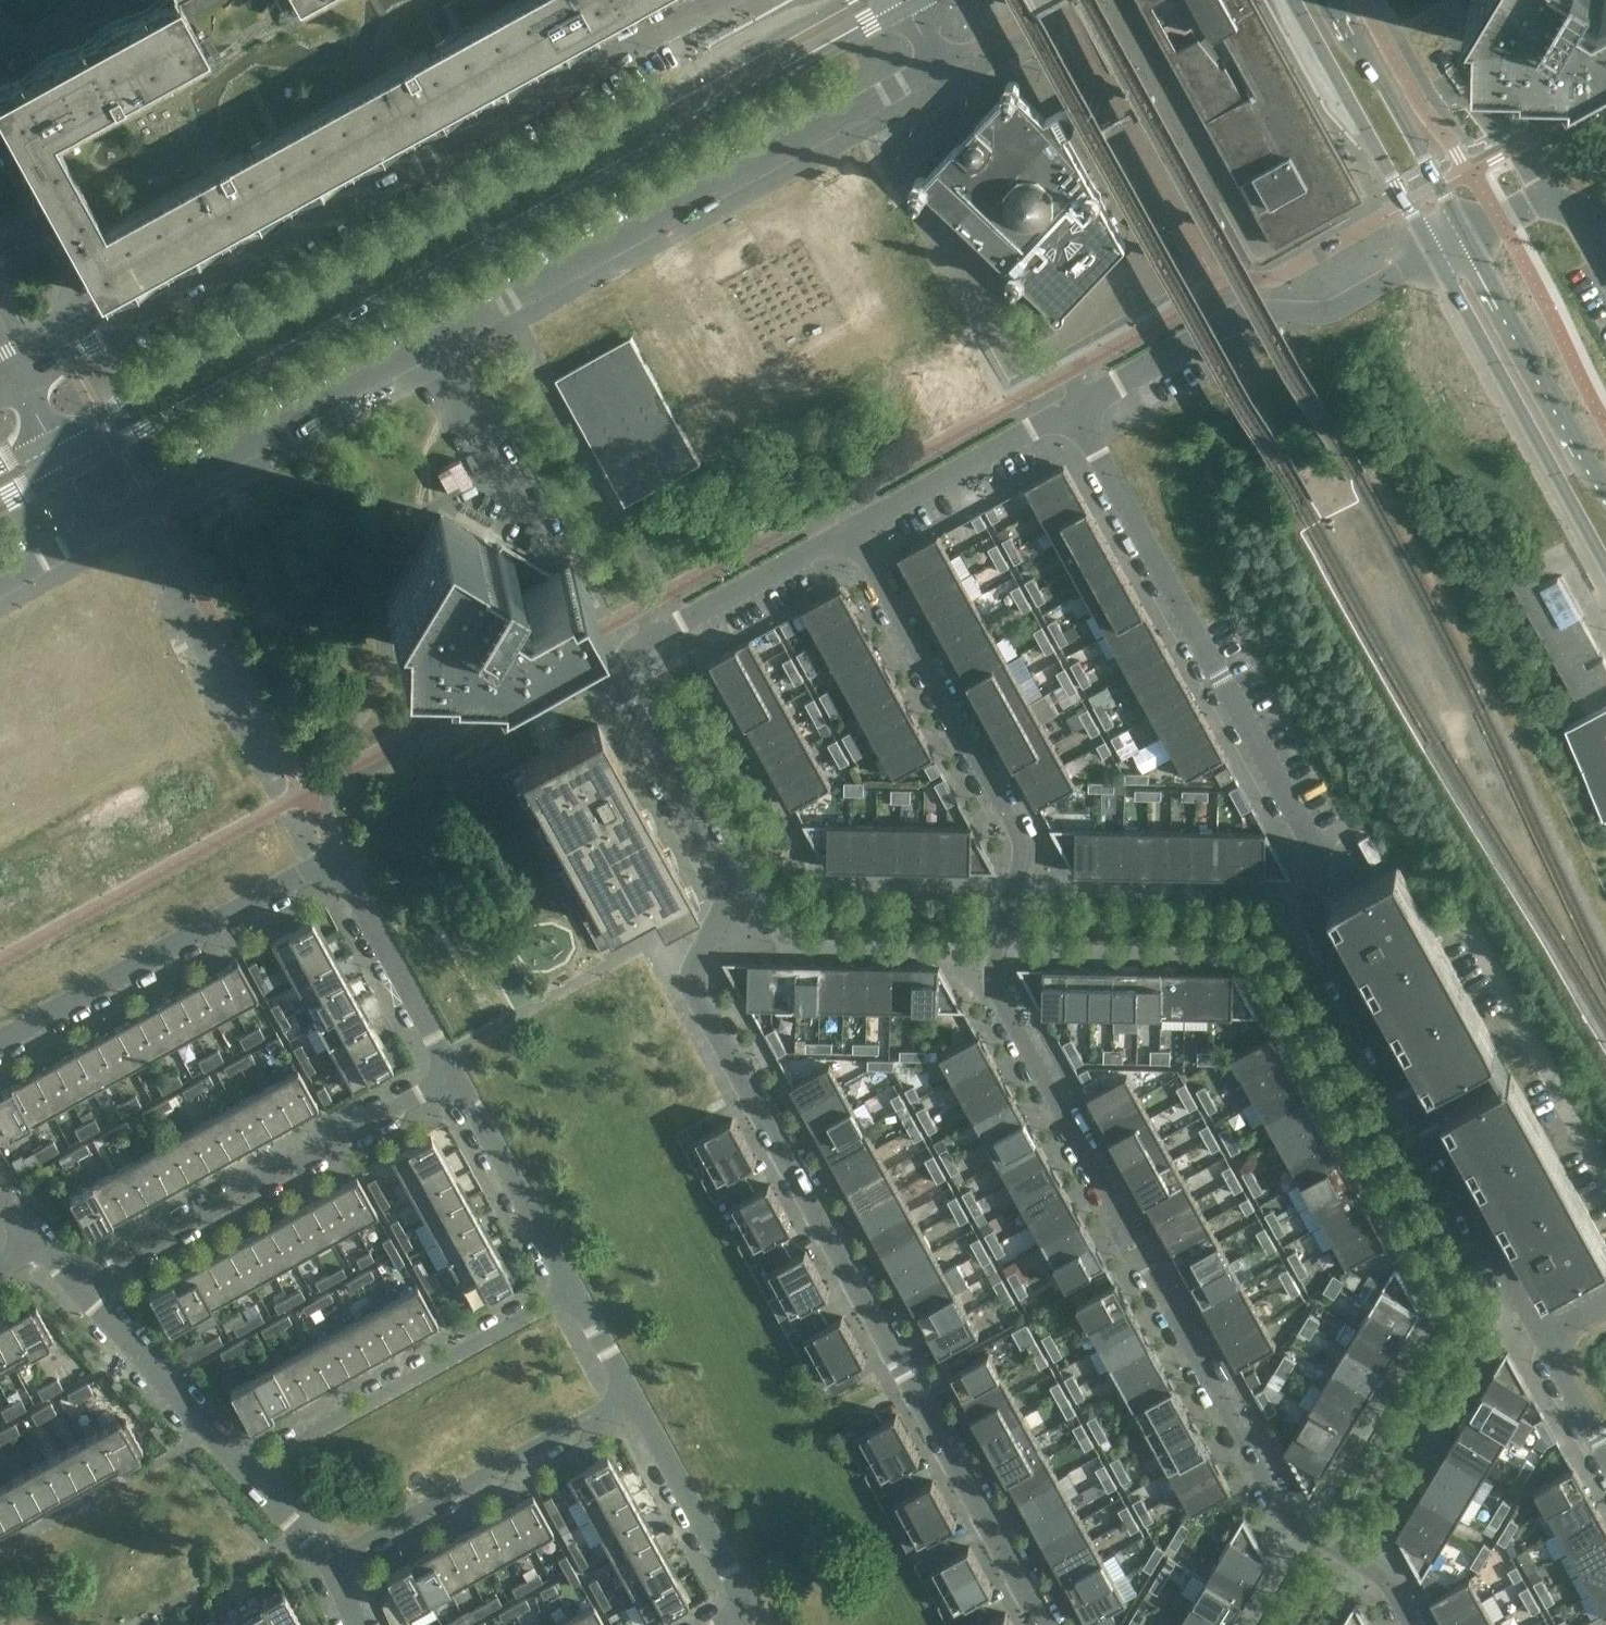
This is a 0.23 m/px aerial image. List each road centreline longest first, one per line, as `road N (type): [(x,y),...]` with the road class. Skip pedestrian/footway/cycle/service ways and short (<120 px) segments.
road 1 (residential): [(1404,1624),(1364,1566),(1307,1534),(990,990),(1023,849),(1013,813),(851,529)]
road 2 (residential): [(650,640),(623,668),(727,881),(728,899),(692,973),(696,995),(1048,1624)]
road 3 (residential): [(1543,1337),(1335,962),(1302,895),(1293,820),(1077,411)]
road 4 (residential): [(125,518),(948,66),(918,10)]
road 5 (tertiary): [(70,476),(918,10)]
road 6 (tertiary): [(859,0),(53,444)]
road 7 (residential): [(20,384),(718,0)]
road 8 (residential): [(446,1074),(85,1282)]
road 9 (unclassified): [(125,518),(323,865)]
road 10 (residential): [(1077,411),(1245,315),(1328,313),(1434,254)]
road 11 (residential): [(575,1291),(244,1467)]
road 12 (residential): [(323,865),(0,1043)]
road 13 (secondary): [(1434,254),(1605,568)]
road 14 (residential): [(329,1559),(631,1394)]
road 15 (secondary): [(1292,0),(1434,254)]
road 16 (secondary): [(1605,490),(1467,234)]
road 17 (secondary): [(1467,234),(1329,0)]
road 18 (residential): [(446,1074),(337,858),(323,865)]
road 19 (residential): [(851,529),(1077,411)]
road 20 (residential): [(575,1291),(446,1074)]
road 21 (residential): [(244,1467),(85,1282)]
road 22 (residential): [(745,1604),(631,1394)]
road 23 (residential): [(650,640),(851,529)]
road 24 (residential): [(1467,234),(1551,199),(1593,218)]
road 25 (residential): [(1605,1452),(1543,1337)]
road 26 (residential): [(329,1559),(244,1467)]

